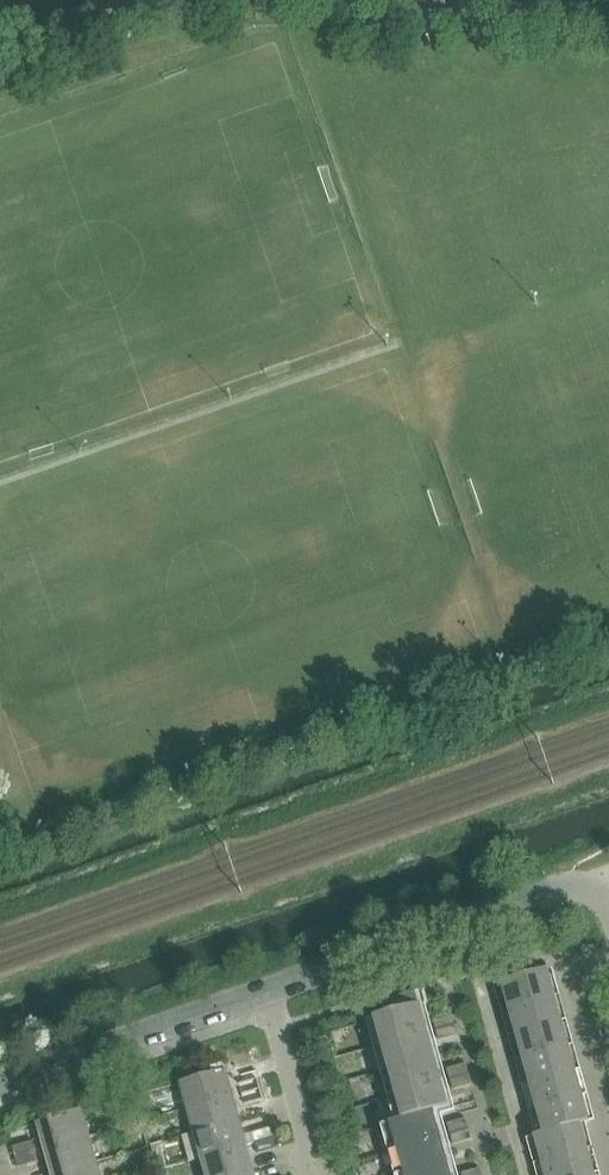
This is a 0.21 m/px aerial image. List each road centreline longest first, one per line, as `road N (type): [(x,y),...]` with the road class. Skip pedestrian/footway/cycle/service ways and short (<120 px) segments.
road 1 (residential): [(267,986),(566,886),(594,888),(608,904)]
road 2 (residential): [(0,1082),(267,986)]
road 3 (residential): [(307,1174),(302,1157),(311,1139),(267,986)]

